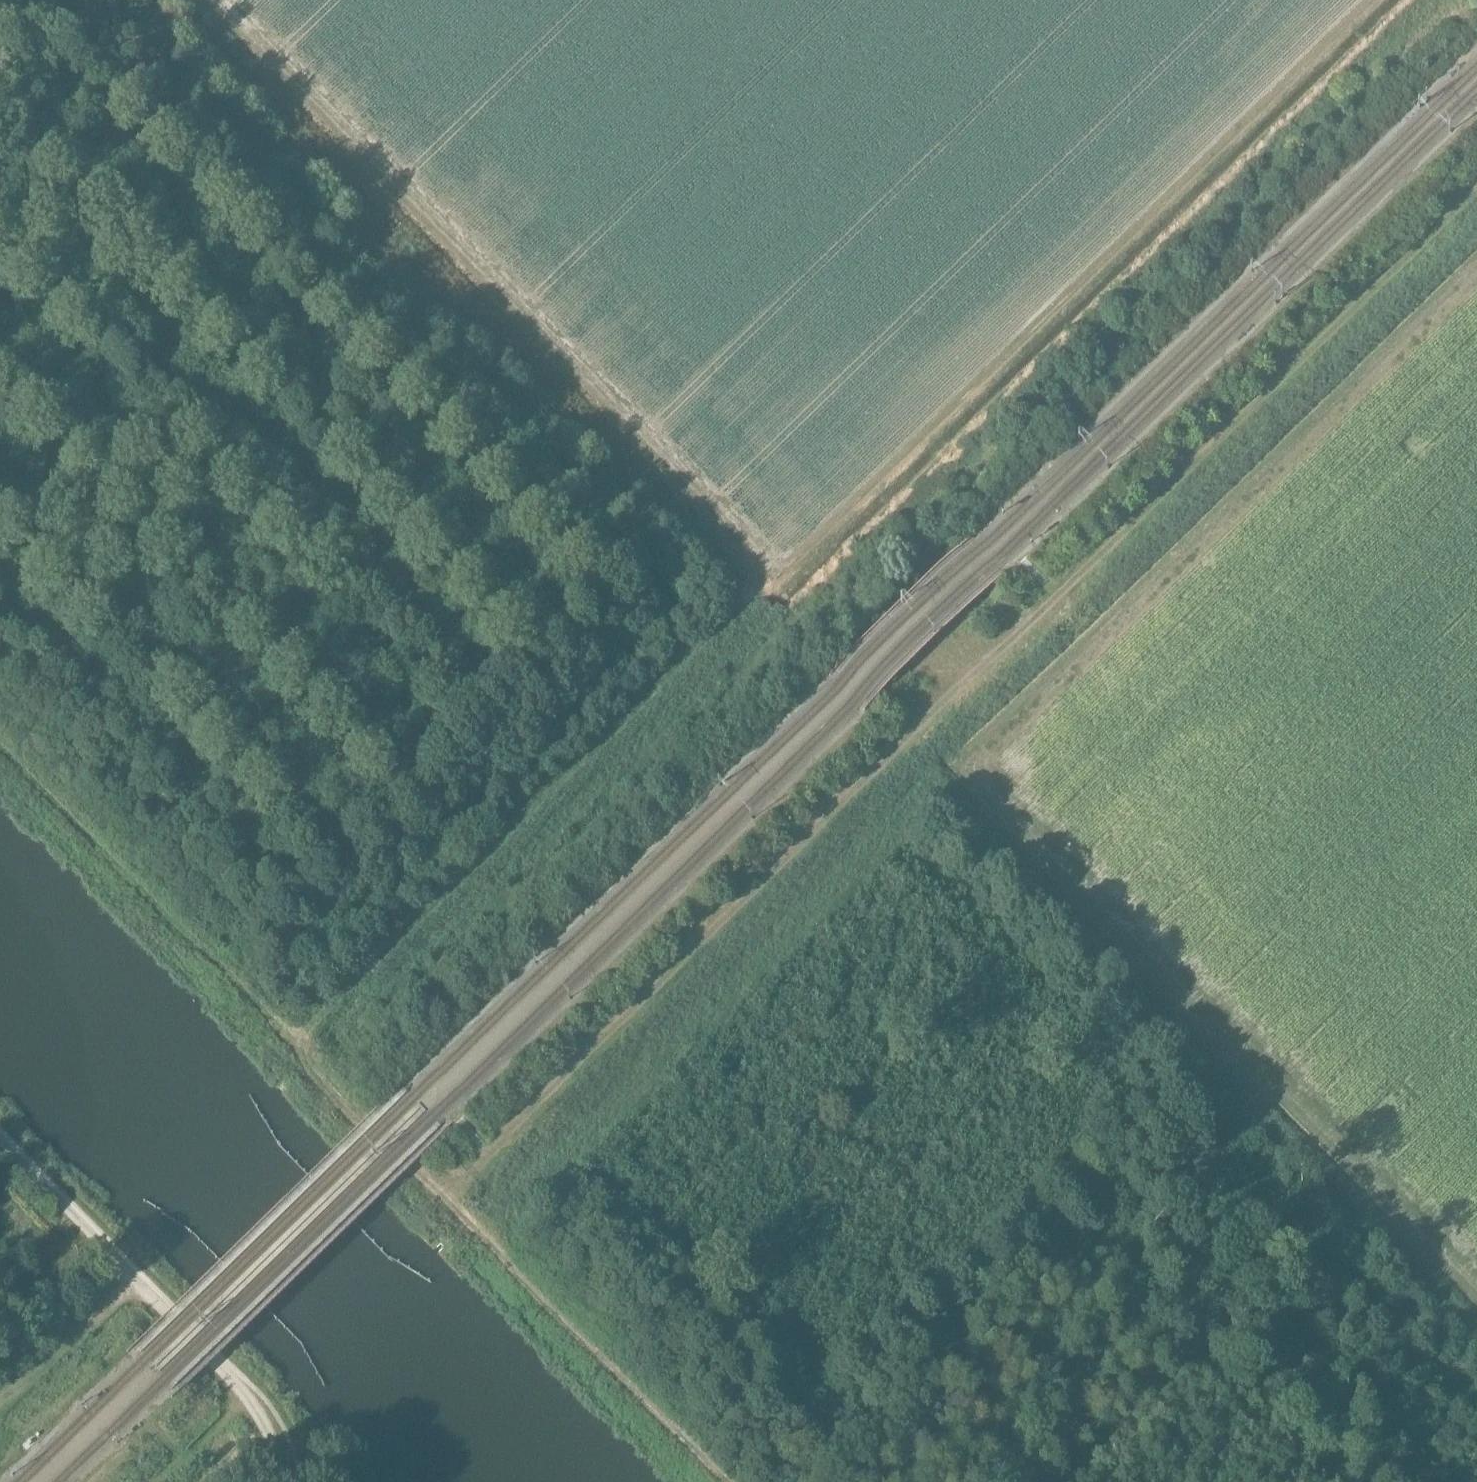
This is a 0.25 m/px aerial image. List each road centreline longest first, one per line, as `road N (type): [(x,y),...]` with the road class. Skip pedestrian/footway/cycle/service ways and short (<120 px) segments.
road 1 (track): [(1476,192),(439,1201)]
road 2 (track): [(0,744),(723,1481)]
road 3 (track): [(757,592),(293,1048)]
road 4 (track): [(0,1147),(249,1402),(272,1447),(275,1481)]
road 5 (track): [(0,1409),(133,1282)]

